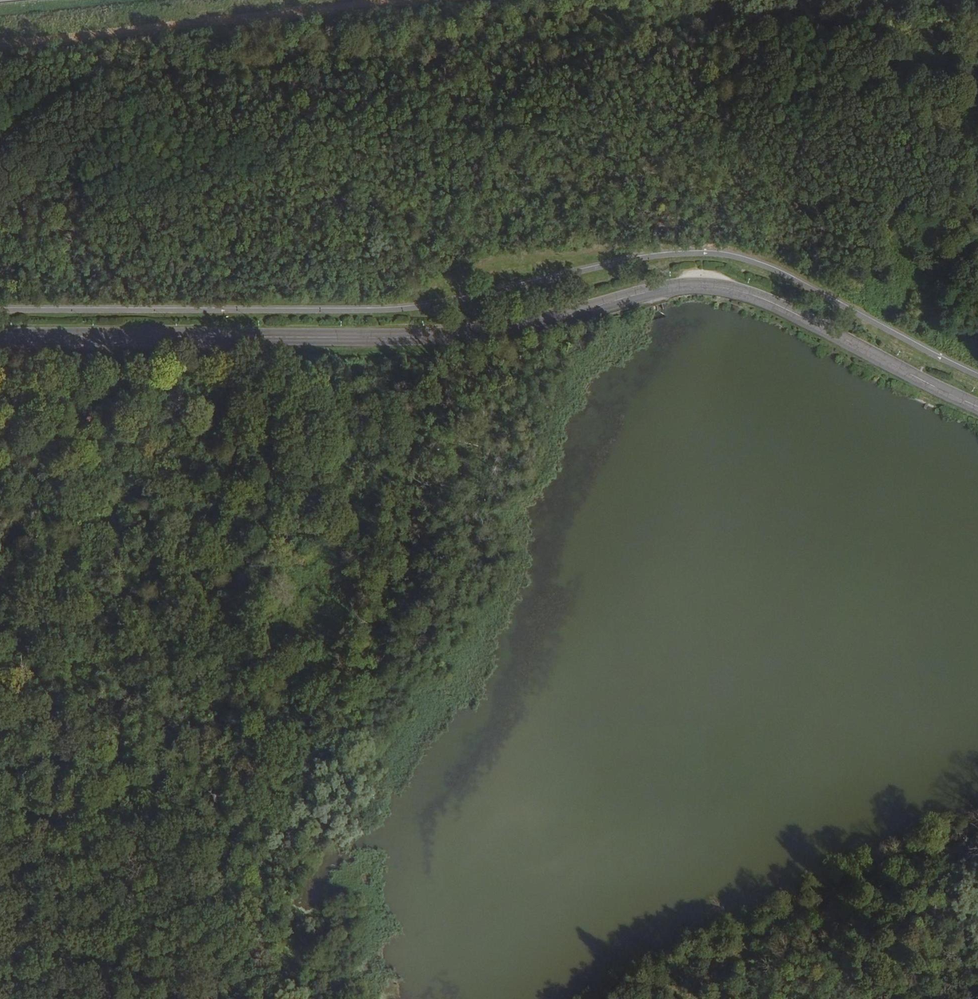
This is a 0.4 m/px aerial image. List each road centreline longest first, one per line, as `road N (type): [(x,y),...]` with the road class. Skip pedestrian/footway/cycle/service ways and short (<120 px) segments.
road 1 (tertiary): [(0,336),(503,331),(666,289),(709,287),(772,303),(977,406)]

